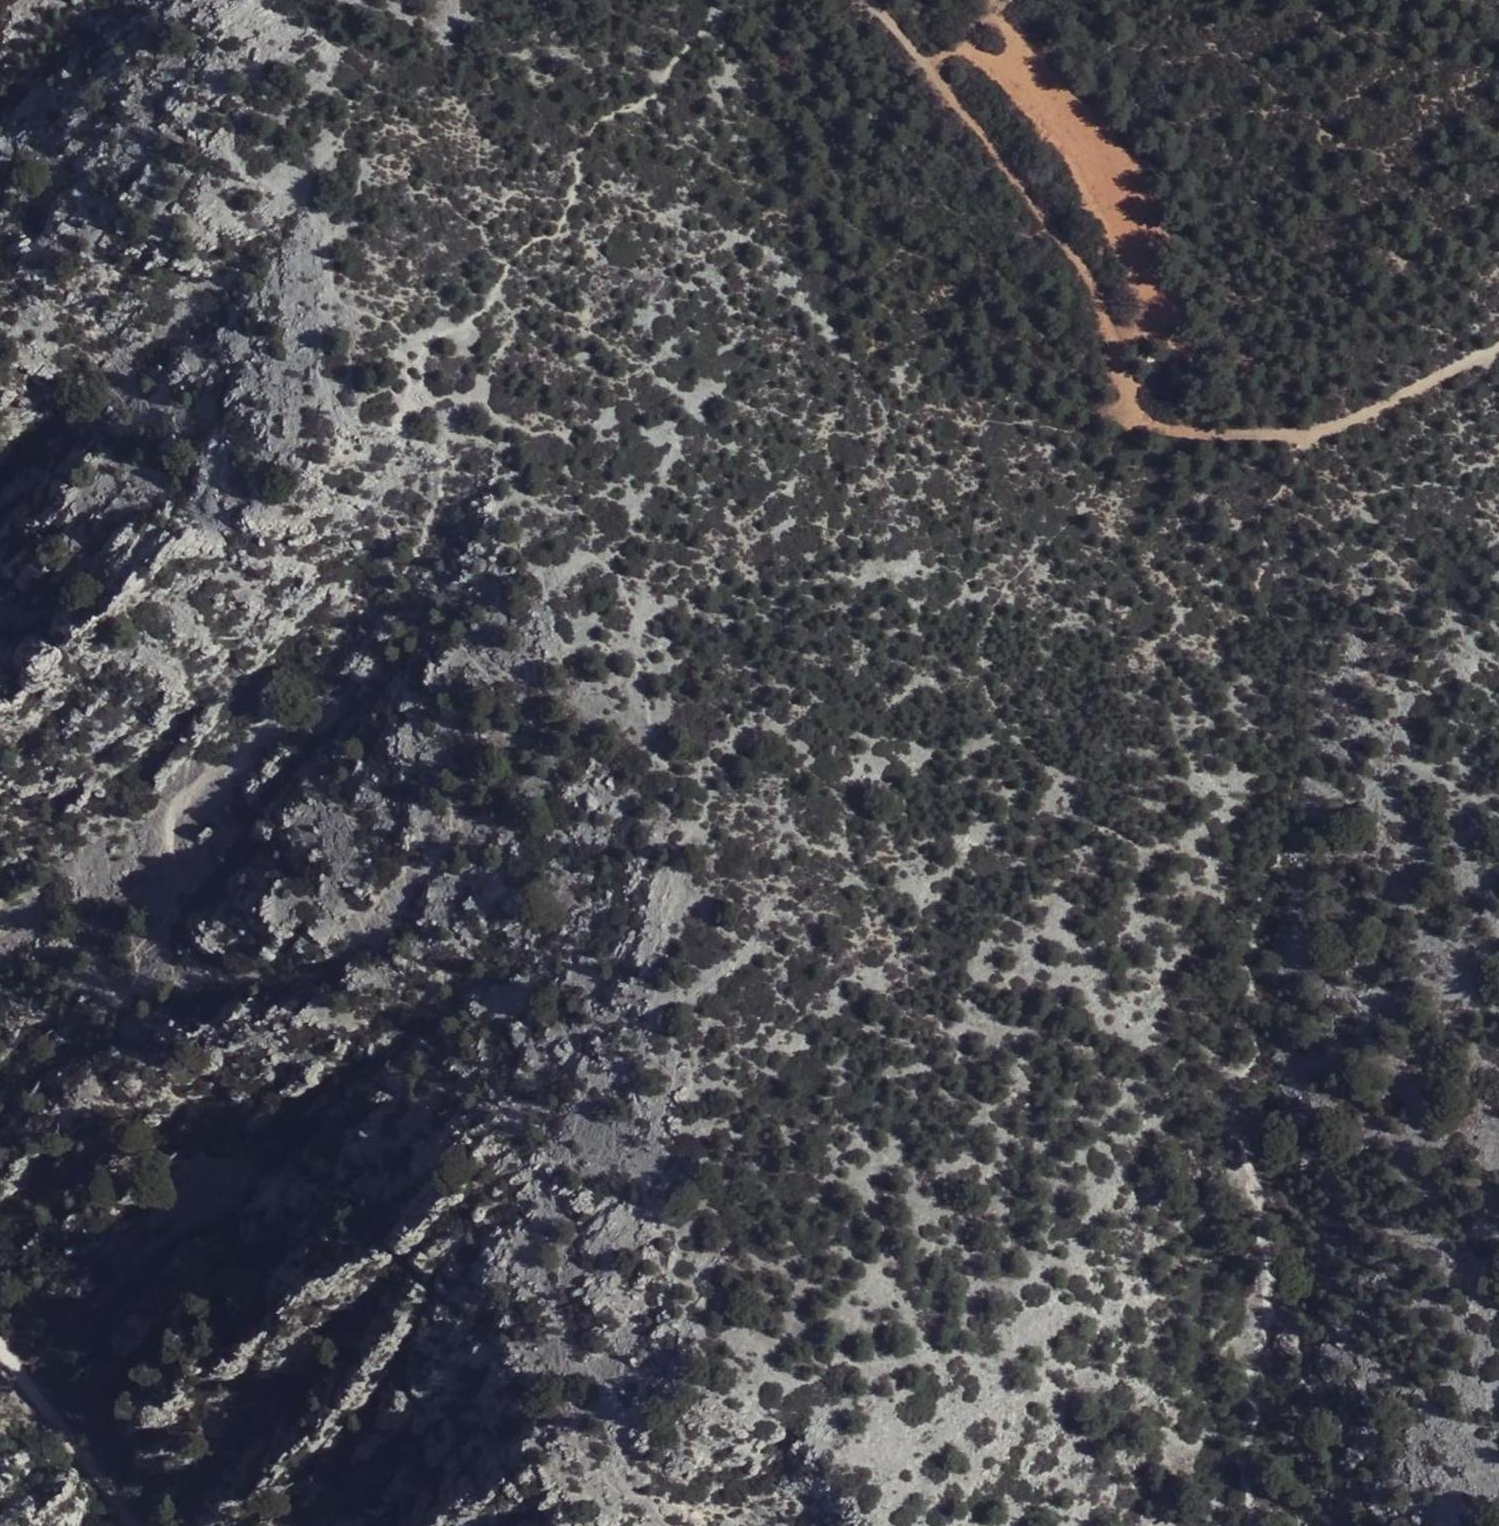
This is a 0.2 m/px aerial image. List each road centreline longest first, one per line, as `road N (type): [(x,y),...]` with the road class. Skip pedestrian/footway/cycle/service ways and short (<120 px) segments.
road 1 (track): [(130,1525),(0,1349)]
road 2 (track): [(1318,432),(1498,344)]

